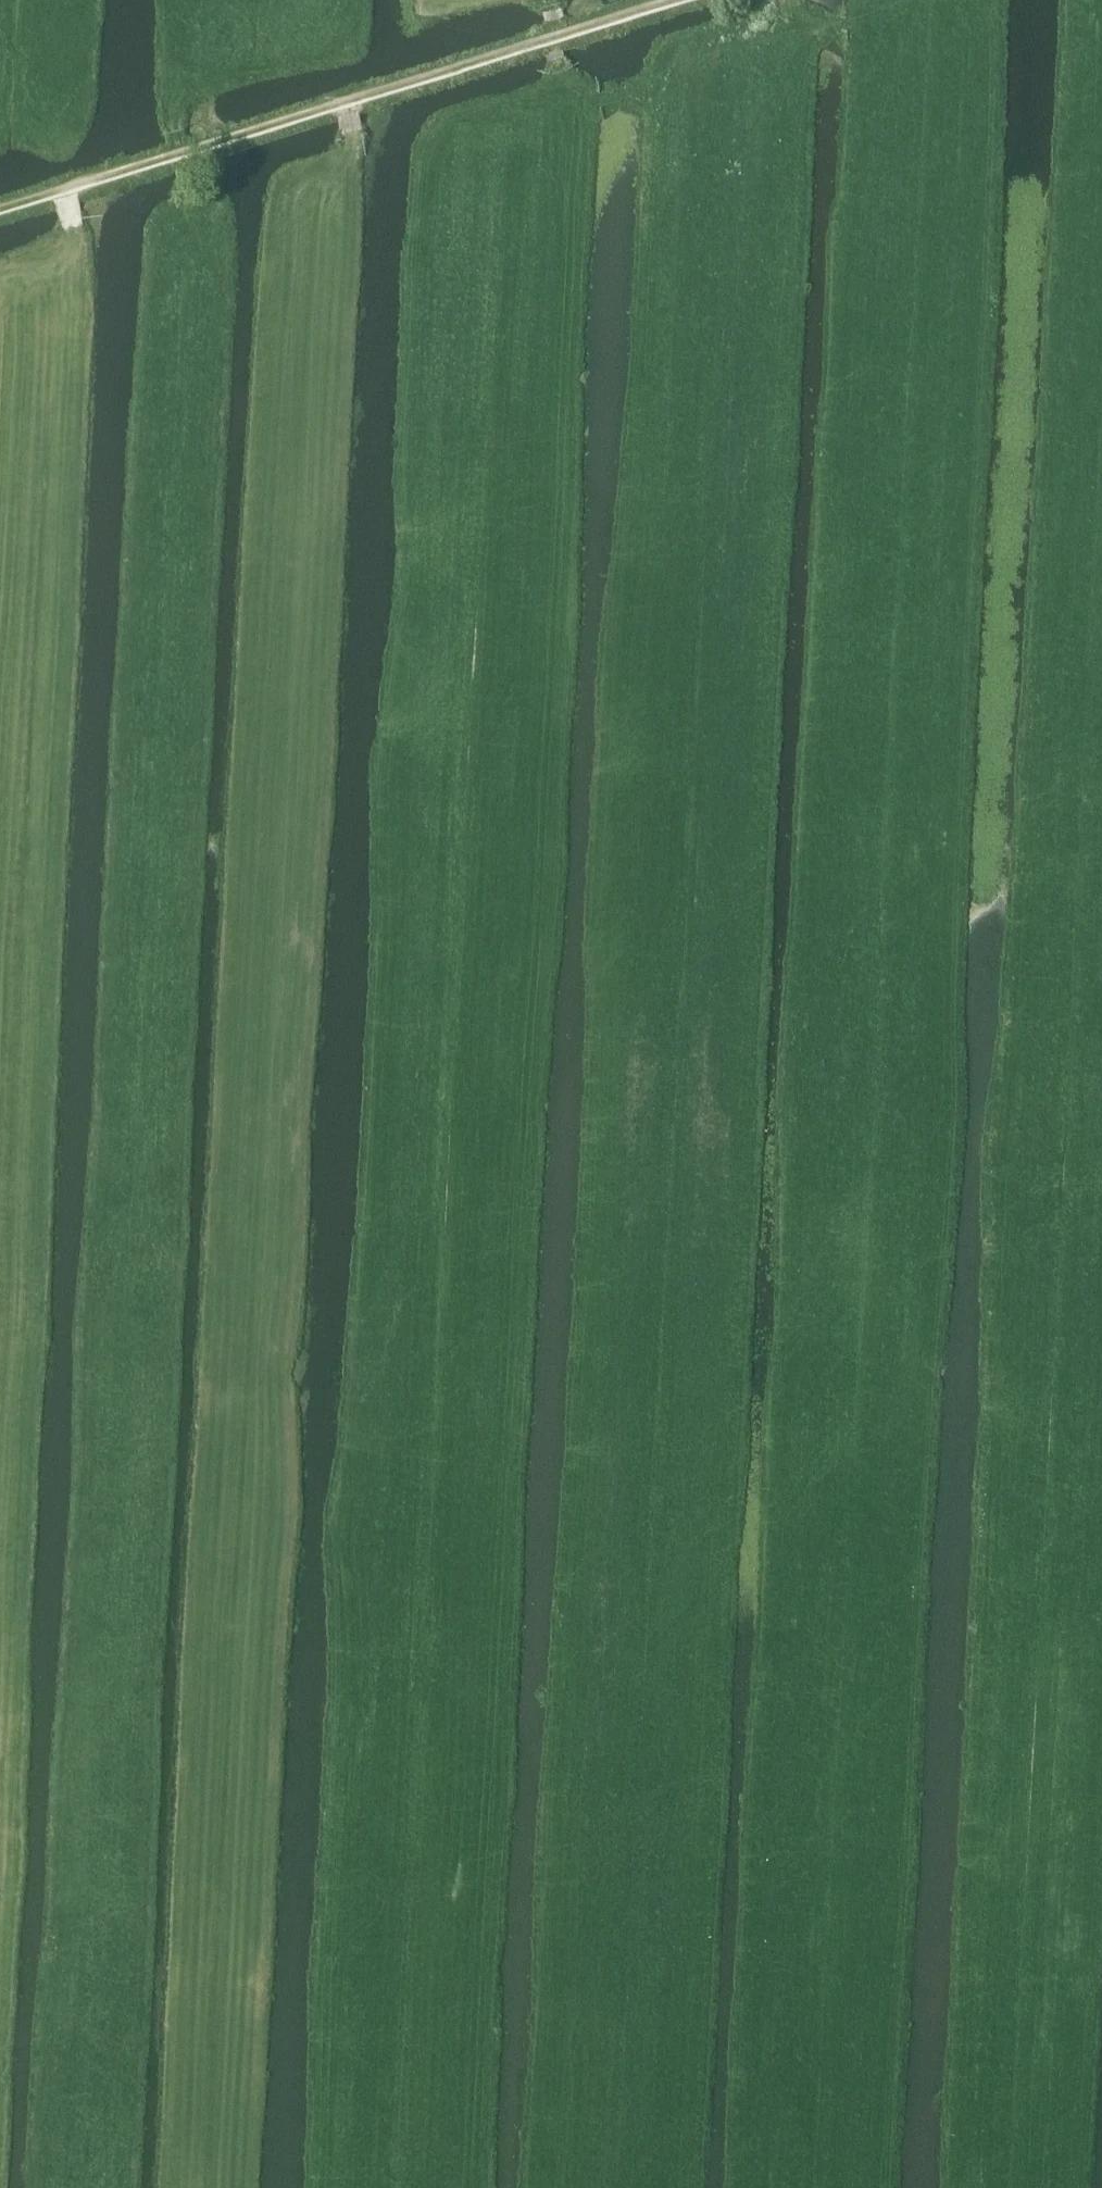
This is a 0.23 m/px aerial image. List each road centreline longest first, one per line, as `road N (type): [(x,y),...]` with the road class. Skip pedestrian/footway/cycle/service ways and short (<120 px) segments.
road 1 (track): [(0,209),(654,0)]

